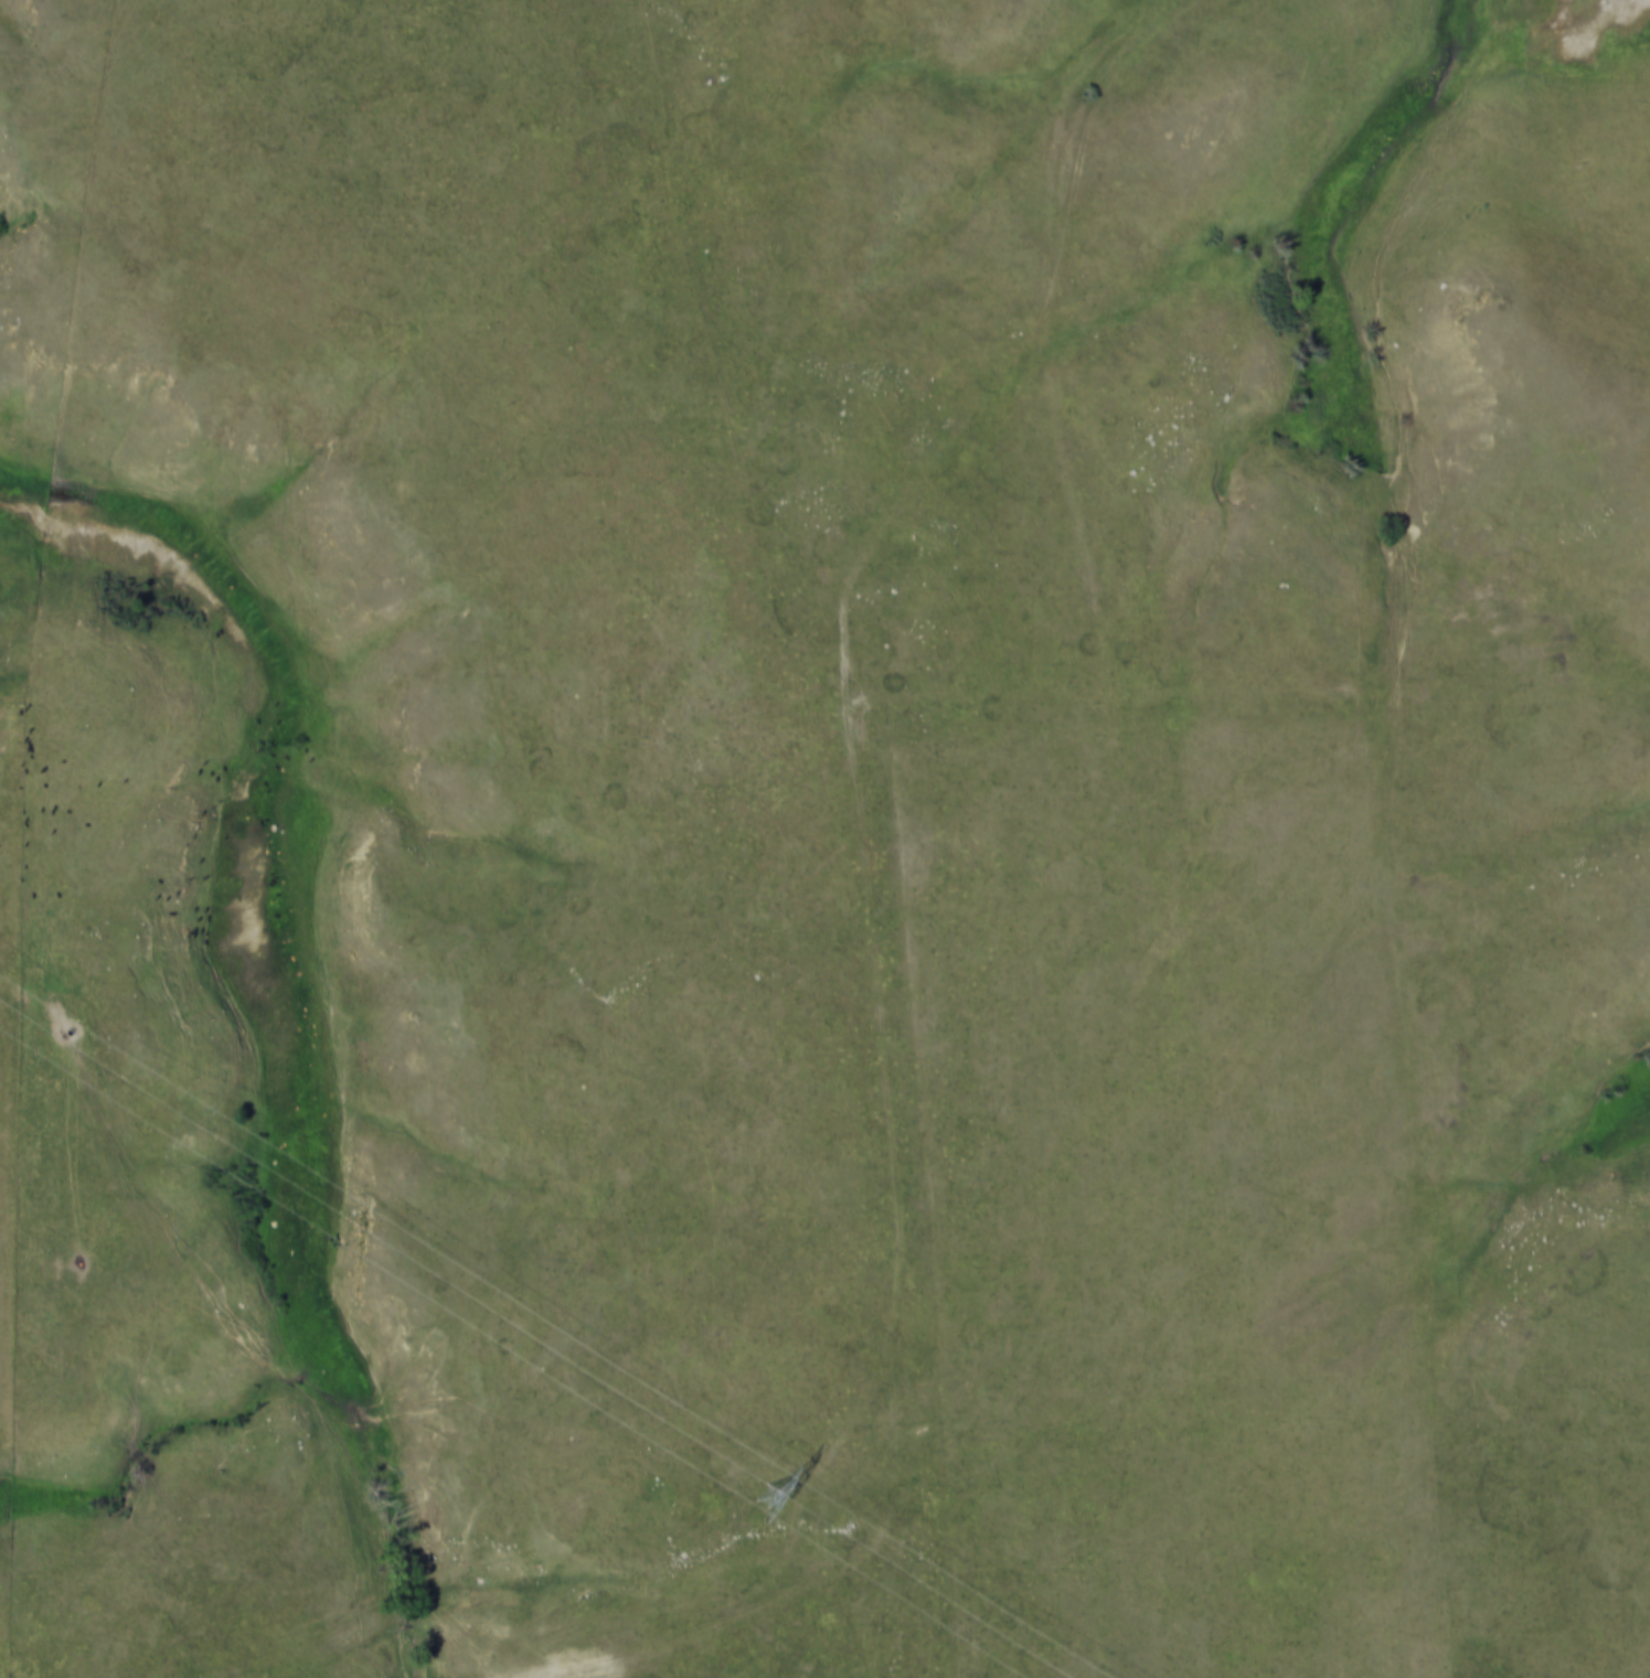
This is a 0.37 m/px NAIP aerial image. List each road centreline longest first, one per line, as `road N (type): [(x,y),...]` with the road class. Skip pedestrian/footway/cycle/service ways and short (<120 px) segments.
road 1 (track): [(561,1677),(618,1663),(839,1571),(871,1551),(893,1501),(901,1443),(897,1250),(840,619),(854,581),(1024,351),(1054,241),(1053,178),(1063,130),(1081,104),(1197,0)]

